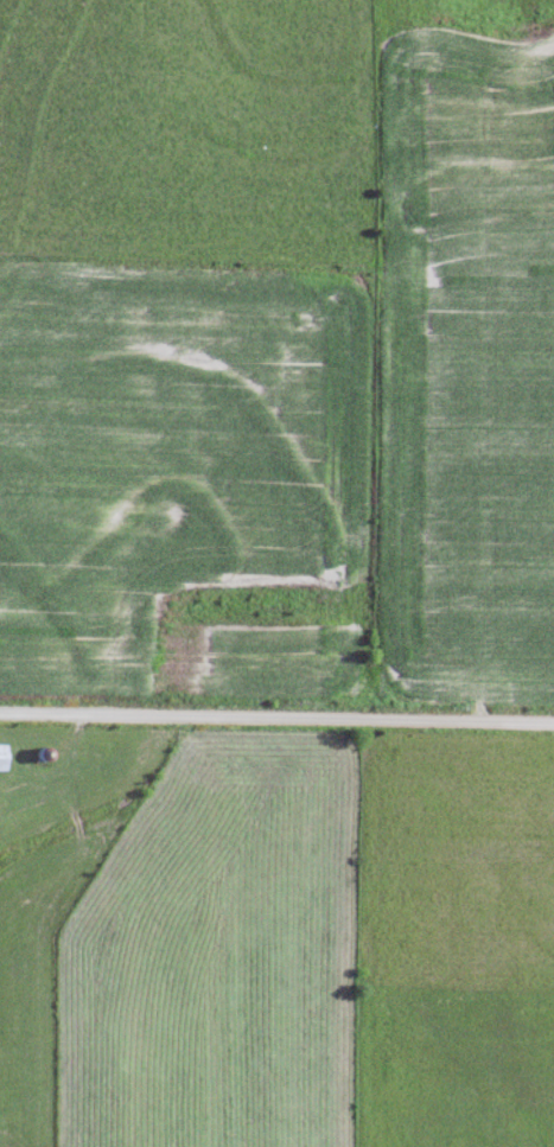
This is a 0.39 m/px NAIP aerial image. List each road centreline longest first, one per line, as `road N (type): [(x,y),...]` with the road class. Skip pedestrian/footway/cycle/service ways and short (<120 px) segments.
road 1 (residential): [(553,721),(0,714)]

